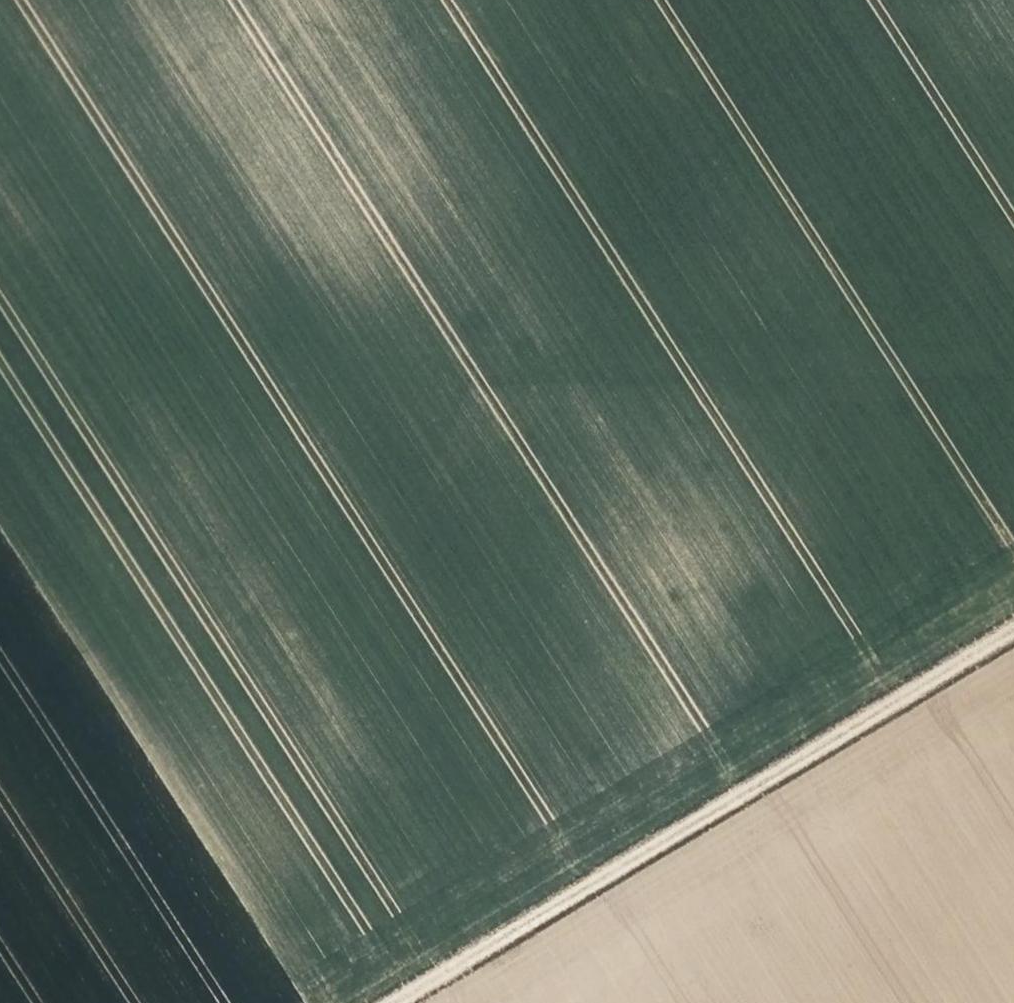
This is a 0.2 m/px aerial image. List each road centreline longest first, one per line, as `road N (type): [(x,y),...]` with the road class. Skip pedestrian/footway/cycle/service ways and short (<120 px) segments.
road 1 (track): [(1013,633),(402,1002)]

